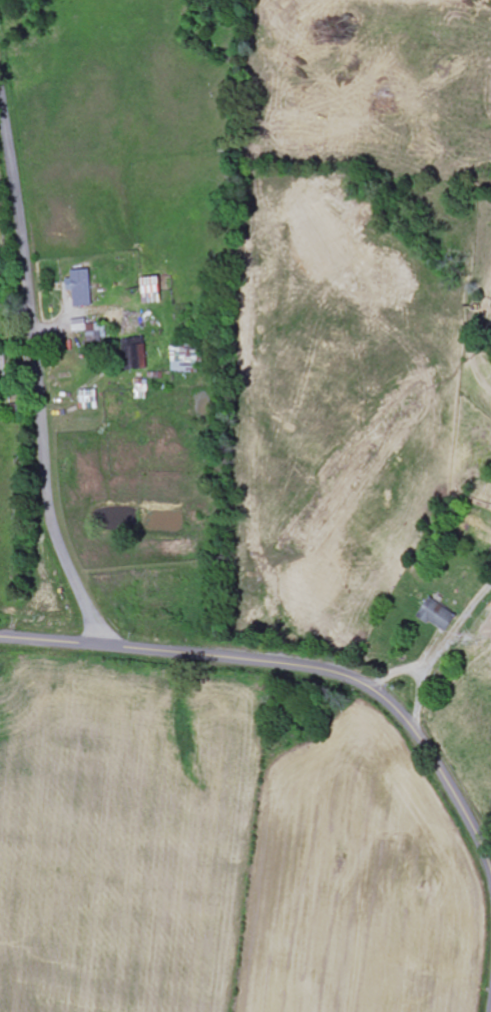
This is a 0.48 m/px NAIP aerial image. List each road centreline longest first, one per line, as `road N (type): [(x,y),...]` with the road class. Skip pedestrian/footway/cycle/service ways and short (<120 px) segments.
road 1 (residential): [(96,645),(49,497),(0,84)]
road 2 (tertiary): [(490,871),(432,756),(400,713),(365,685),(268,662),(96,645)]

